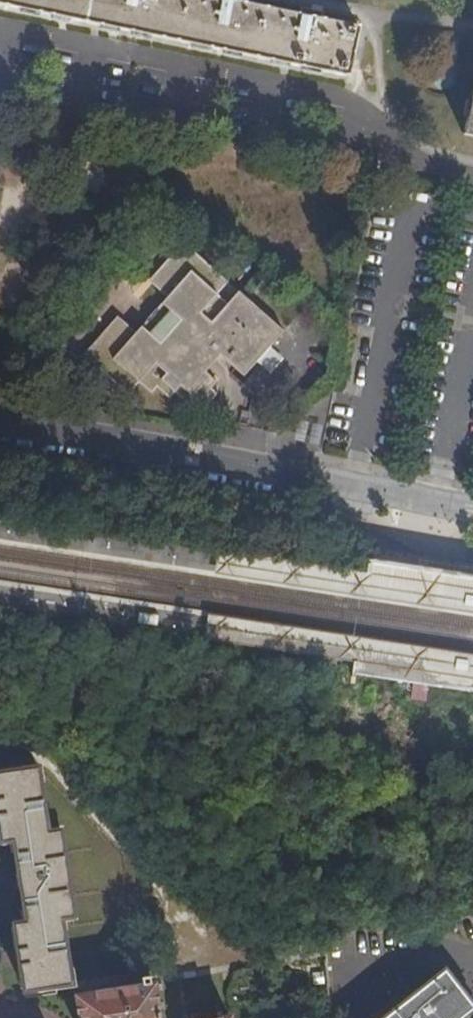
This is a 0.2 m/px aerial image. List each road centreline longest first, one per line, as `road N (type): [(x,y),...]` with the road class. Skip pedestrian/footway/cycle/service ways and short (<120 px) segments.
road 1 (residential): [(0,422),(472,512)]

